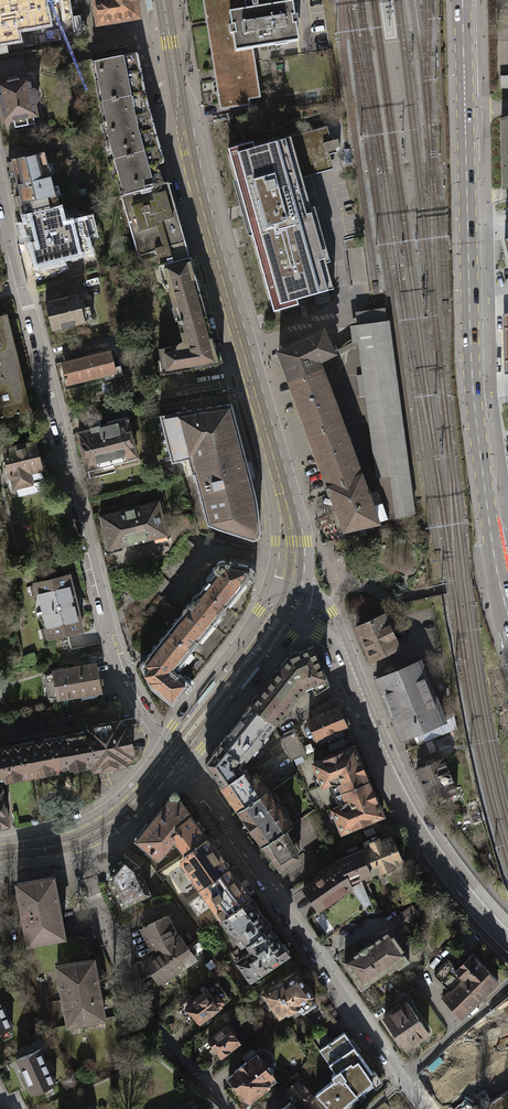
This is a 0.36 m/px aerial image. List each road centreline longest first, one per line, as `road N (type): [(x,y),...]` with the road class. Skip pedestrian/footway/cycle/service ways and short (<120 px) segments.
road 1 (residential): [(170,758),(111,644),(0,196)]
road 2 (primary): [(462,0),(472,378),(495,552)]
road 3 (tertiary): [(164,0),(198,191),(286,504)]
road 4 (residential): [(170,758),(215,808),(424,1108)]
road 5 (secondary): [(304,606),(331,630),(424,831),(507,934)]
road 6 (residential): [(233,1108),(148,1013),(76,841)]
road 7 (secondary): [(170,758),(206,743),(290,637),(304,606)]
road 8 (secondary): [(267,589),(171,726),(170,758)]
road 9 (secondary): [(76,841),(124,811),(170,758)]

